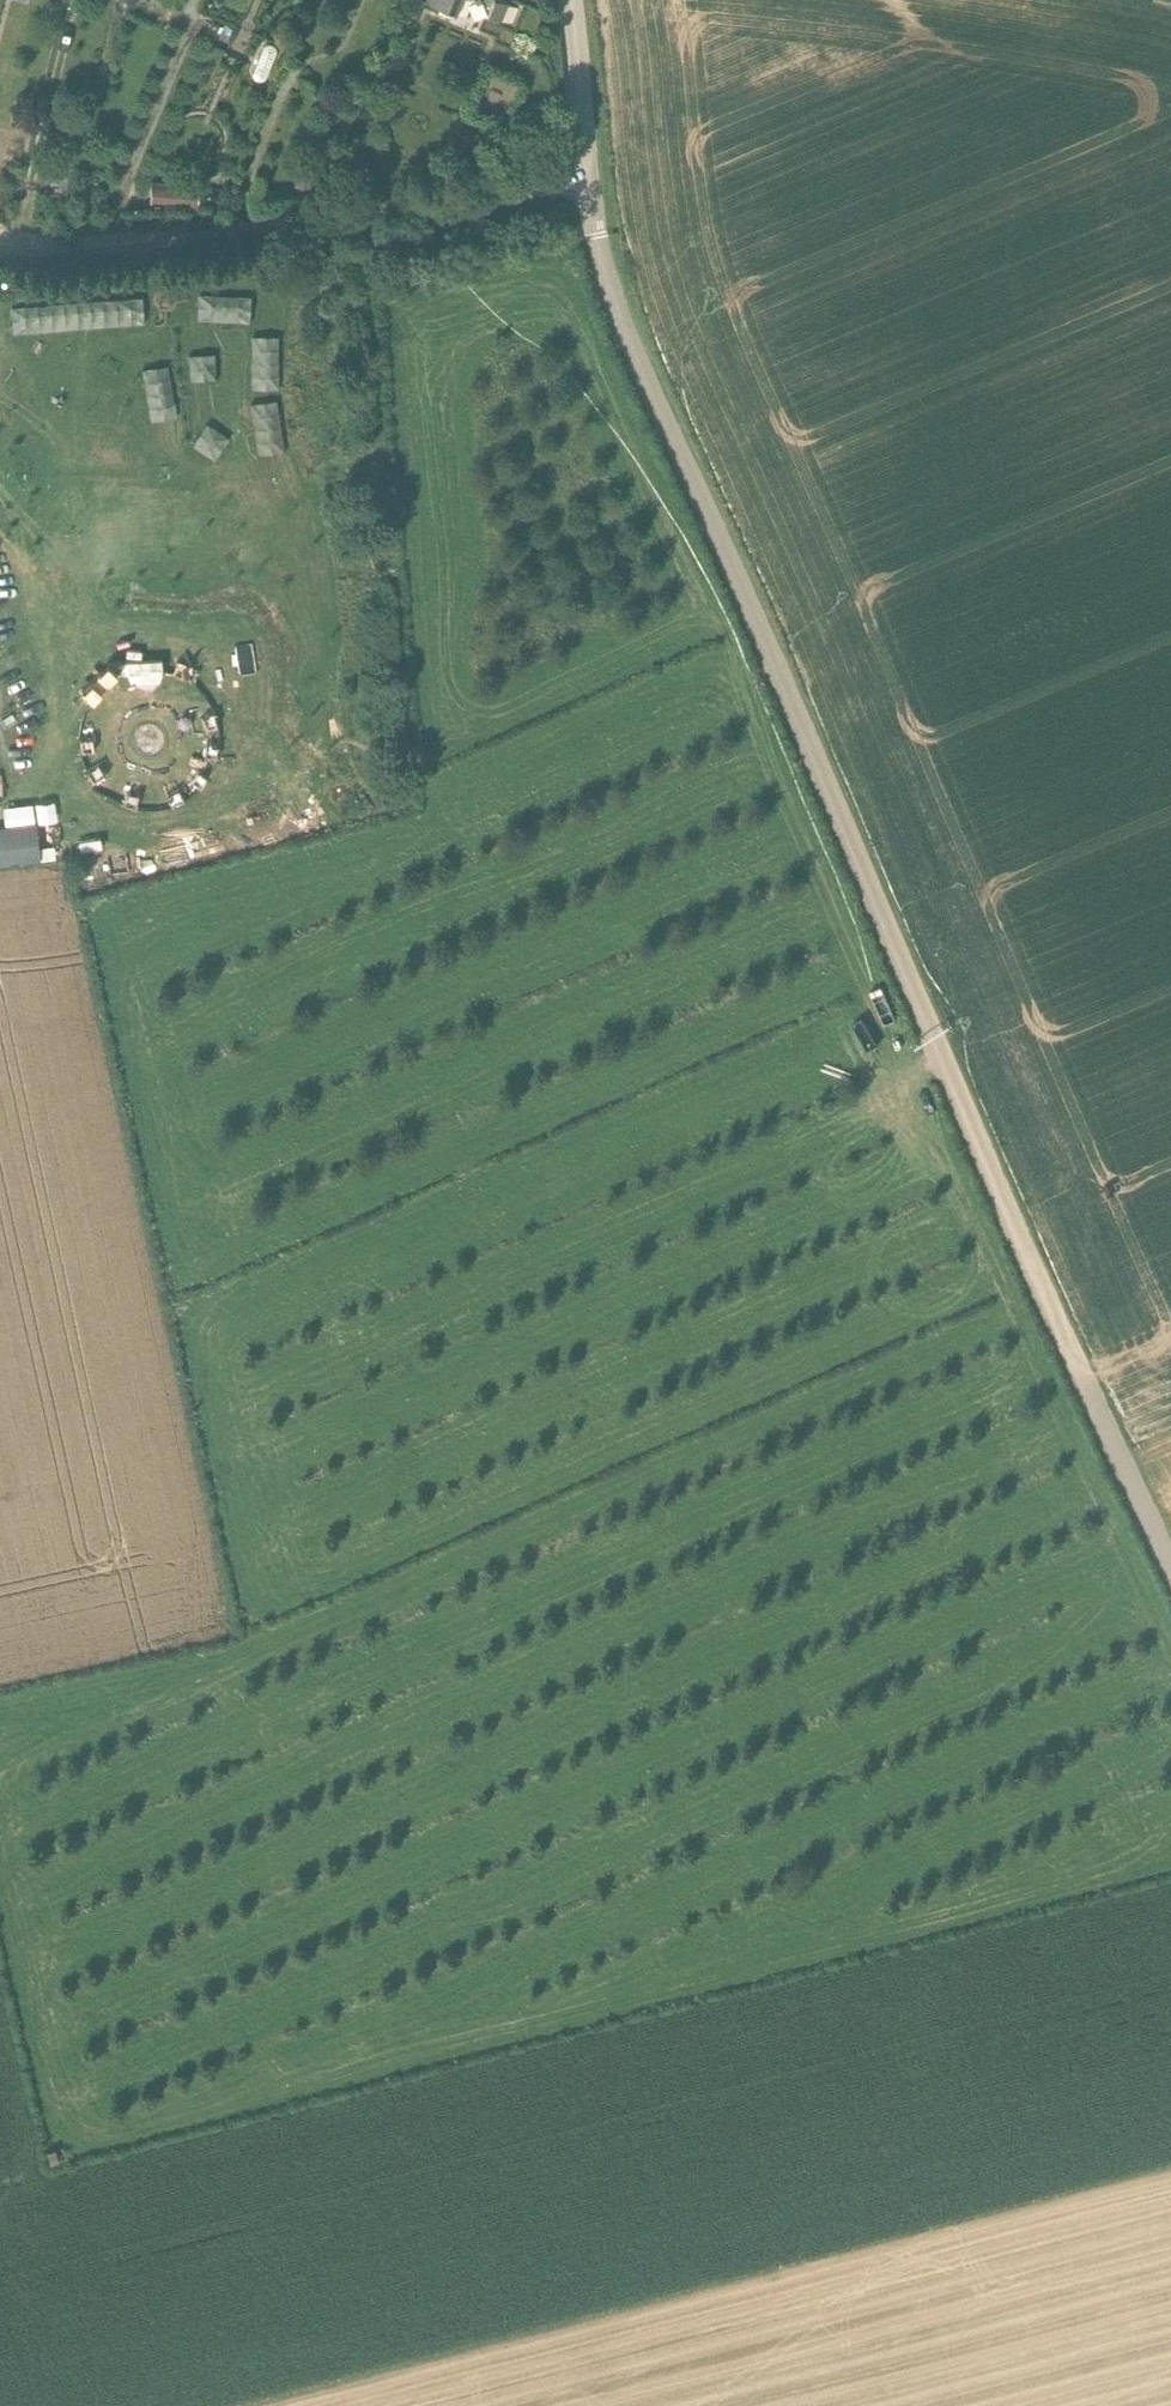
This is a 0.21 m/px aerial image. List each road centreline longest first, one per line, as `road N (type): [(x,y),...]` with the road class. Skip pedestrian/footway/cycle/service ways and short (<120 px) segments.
road 1 (tertiary): [(1170,1567),(1039,1285),(625,334),(597,238),(571,0)]
road 2 (track): [(0,247),(466,207),(587,177)]

